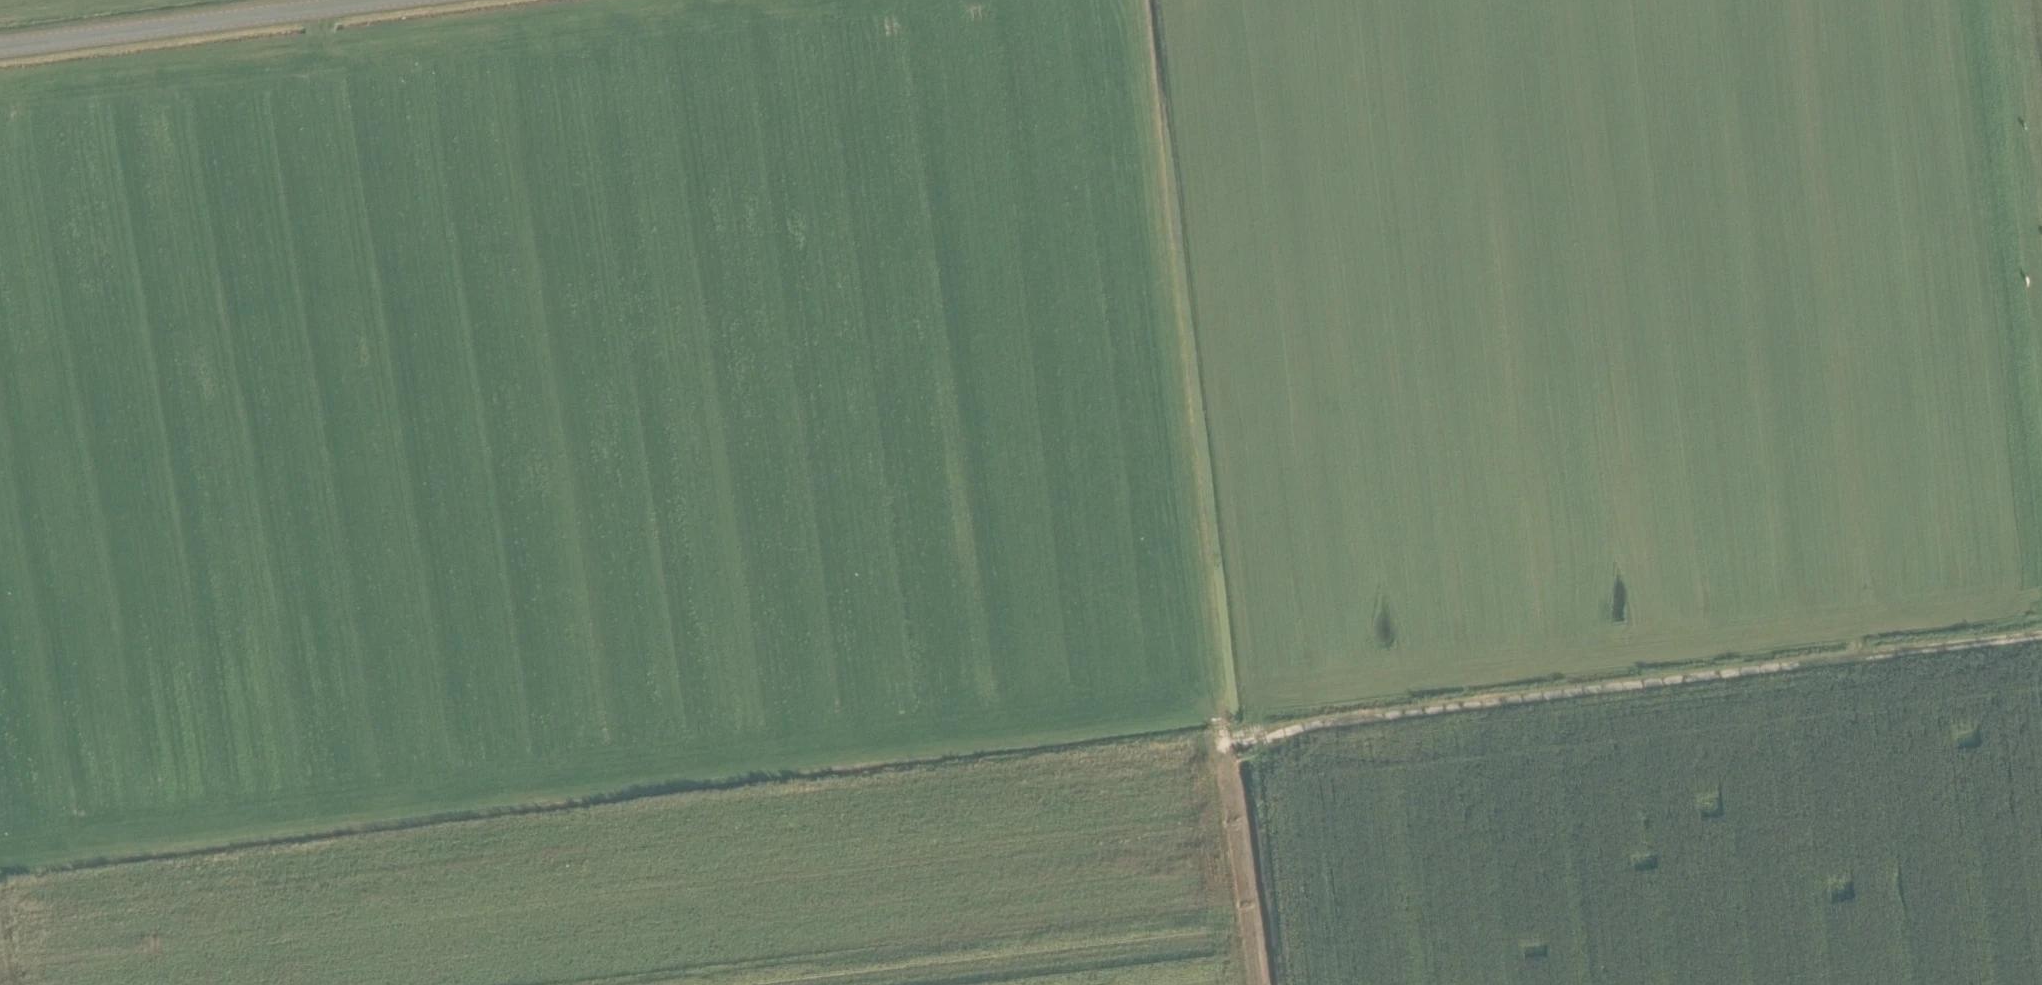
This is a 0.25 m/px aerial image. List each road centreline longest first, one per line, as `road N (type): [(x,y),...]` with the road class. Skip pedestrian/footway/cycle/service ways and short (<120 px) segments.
road 1 (tertiary): [(0,50),(405,0)]

